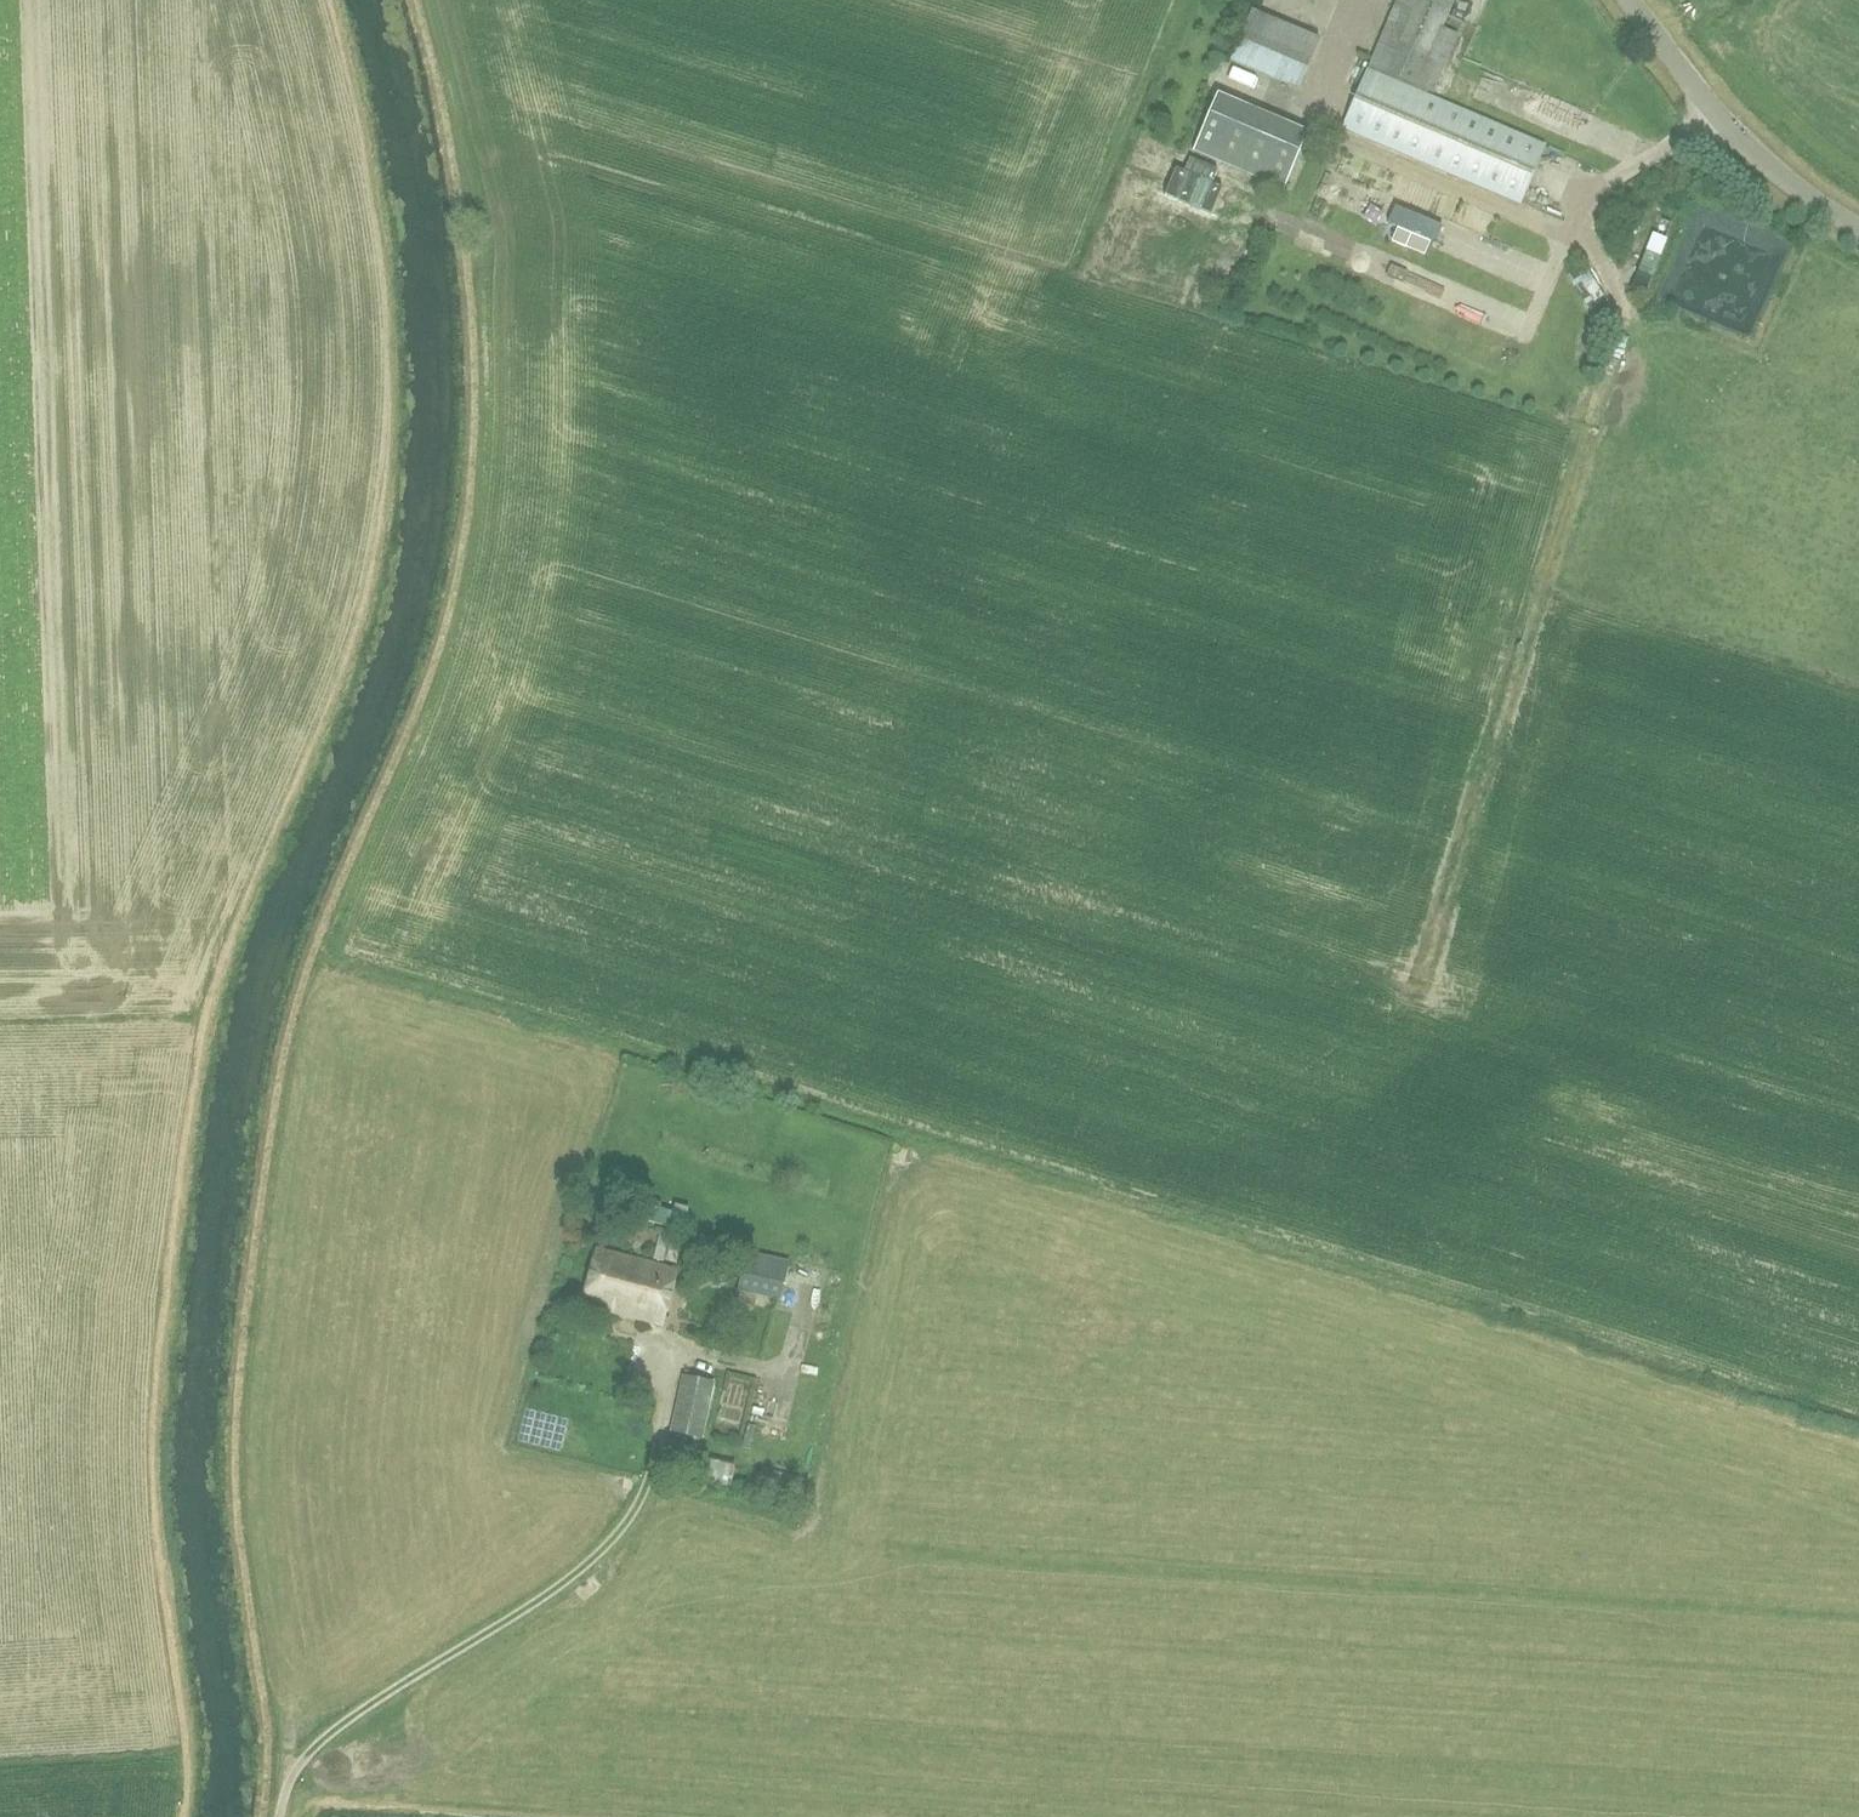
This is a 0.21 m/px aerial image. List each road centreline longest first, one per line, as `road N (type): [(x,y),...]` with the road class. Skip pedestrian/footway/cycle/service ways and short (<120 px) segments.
road 1 (unclassified): [(1630,0),(1748,147),(1858,228)]

